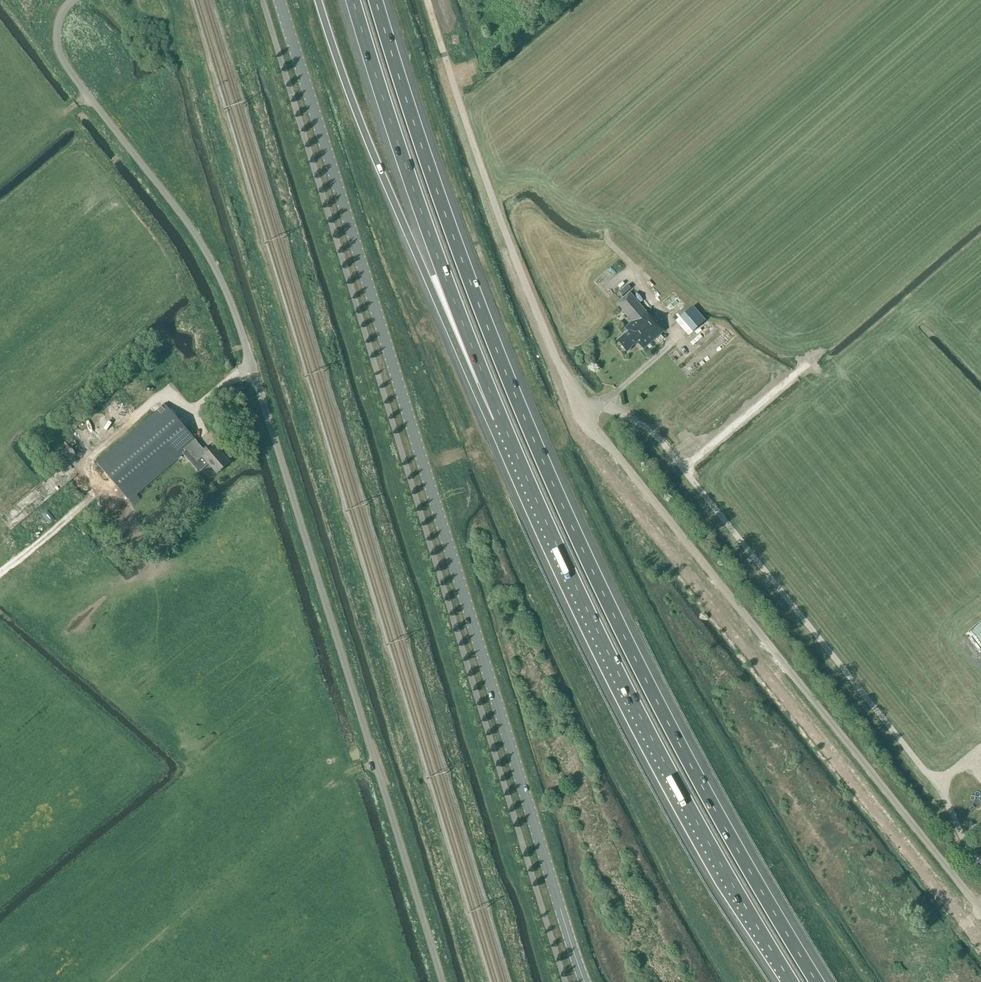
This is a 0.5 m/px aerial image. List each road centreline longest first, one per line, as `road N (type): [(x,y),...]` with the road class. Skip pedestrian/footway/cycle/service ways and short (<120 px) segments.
road 1 (motorway): [(813,981),(735,850),(577,537),(442,209),(374,0)]
road 2 (unclassified): [(442,981),(240,328),(189,225),(59,53),(57,28),(74,0)]
road 3 (tertiary): [(582,981),(277,0)]
road 4 (unclassified): [(980,910),(571,386)]
road 5 (motorway): [(505,432),(614,669),(790,981)]
road 6 (motorway): [(319,0),(384,179),(505,432)]
road 7 (motorway): [(351,0),(414,193),(505,432)]

